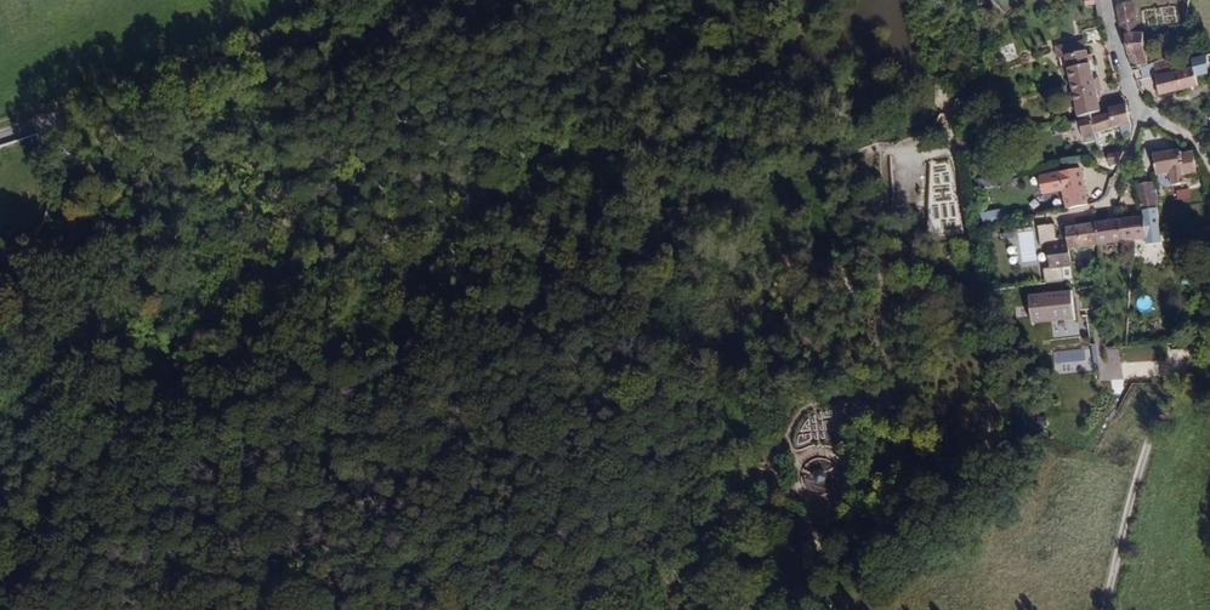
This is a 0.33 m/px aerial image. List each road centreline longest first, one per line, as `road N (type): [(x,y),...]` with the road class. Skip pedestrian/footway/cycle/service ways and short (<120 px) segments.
road 1 (residential): [(382,0),(357,16),(0,135)]
road 2 (residential): [(1103,609),(1129,495),(1157,423),(1209,327)]
road 3 (residential): [(1209,158),(1145,111),(1113,0)]

